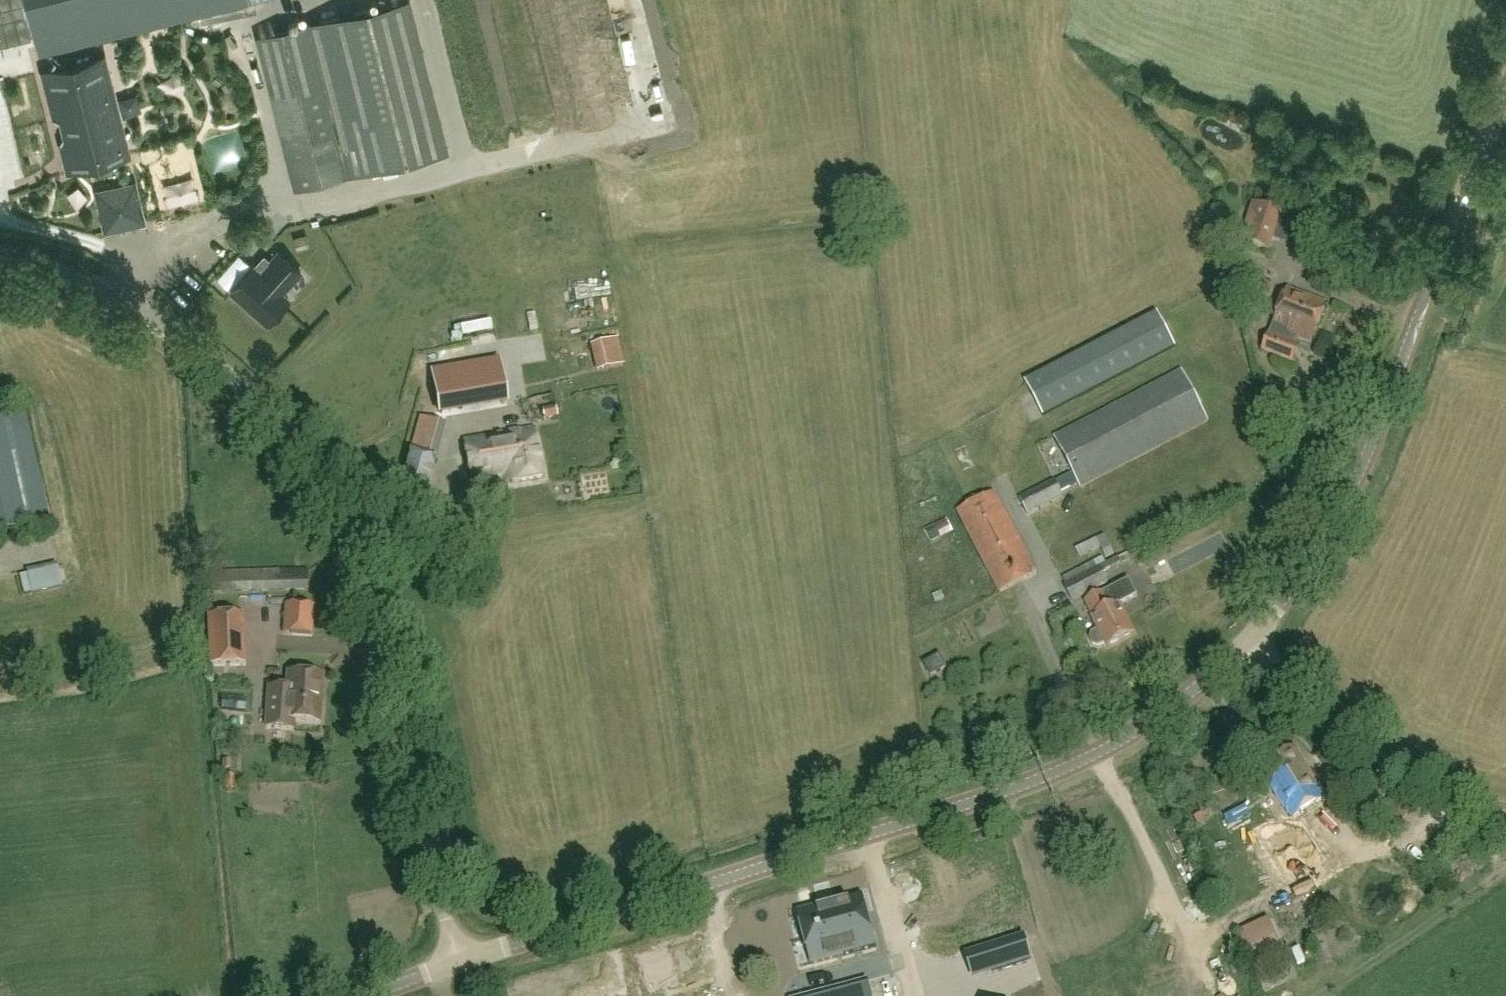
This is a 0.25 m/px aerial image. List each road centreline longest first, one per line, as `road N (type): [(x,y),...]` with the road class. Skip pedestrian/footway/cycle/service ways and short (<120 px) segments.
road 1 (unclassified): [(458,961),(353,578),(306,472),(233,381),(170,329),(83,283),(0,256)]
road 2 (unclassified): [(458,961),(1053,773),(1164,713),(1244,642)]
road 3 (unclassified): [(1244,642),(1325,542),(1357,478),(1505,78)]
road 4 (unclassified): [(1505,817),(1394,766),(1244,642)]

